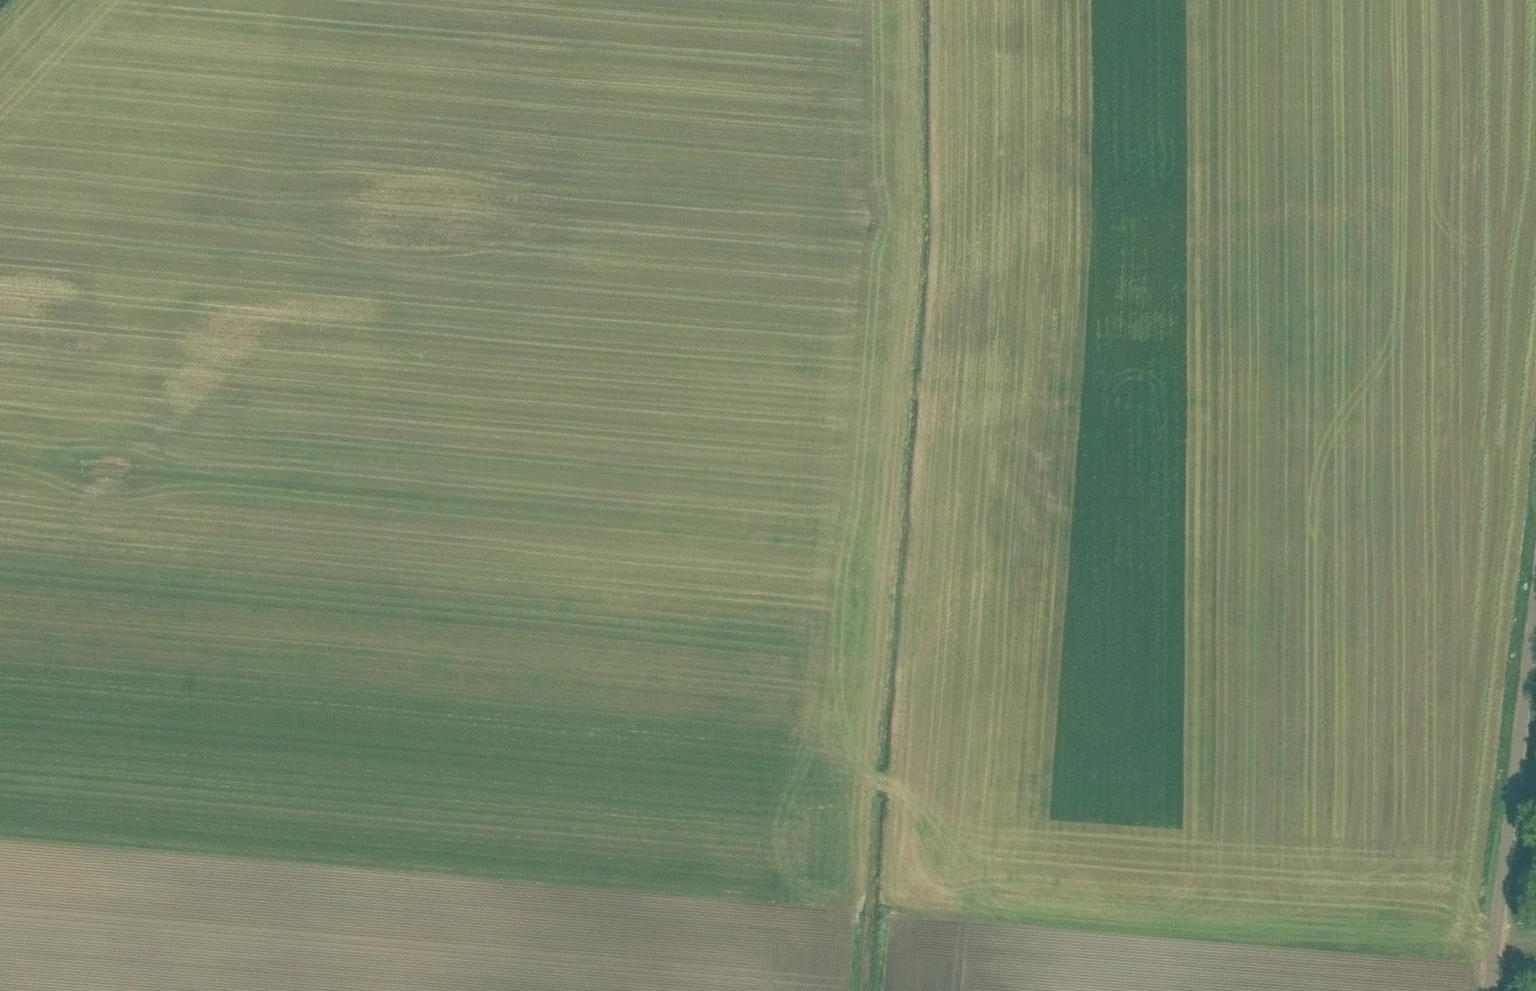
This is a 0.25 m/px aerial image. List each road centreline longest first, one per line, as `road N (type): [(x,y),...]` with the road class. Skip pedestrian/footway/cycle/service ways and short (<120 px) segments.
road 1 (unclassified): [(1490,990),(1535,602)]

